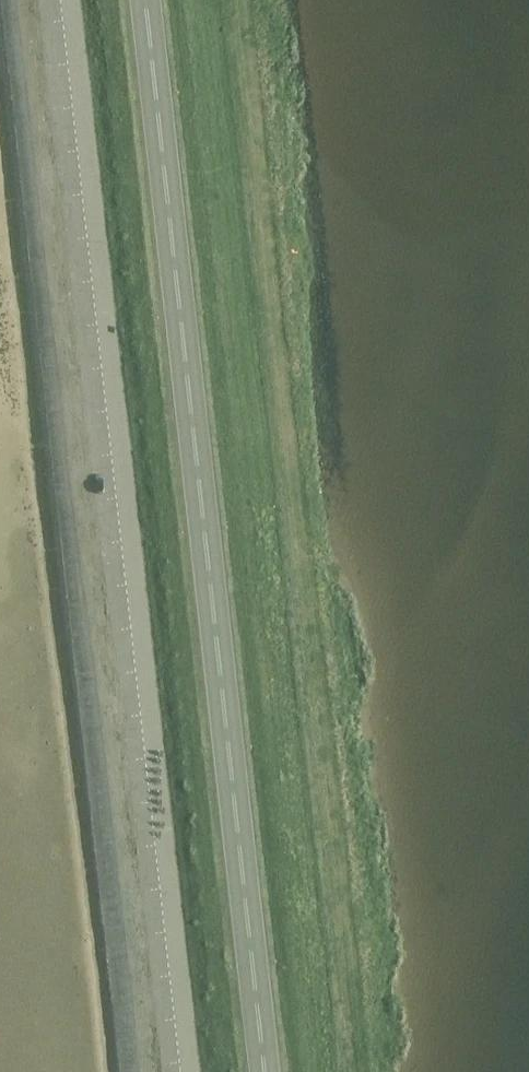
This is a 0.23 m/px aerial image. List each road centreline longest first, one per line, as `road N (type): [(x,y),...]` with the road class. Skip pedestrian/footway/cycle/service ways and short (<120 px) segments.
road 1 (trunk): [(264,1071),(136,0)]
road 2 (unclassified): [(189,1071),(71,0)]

